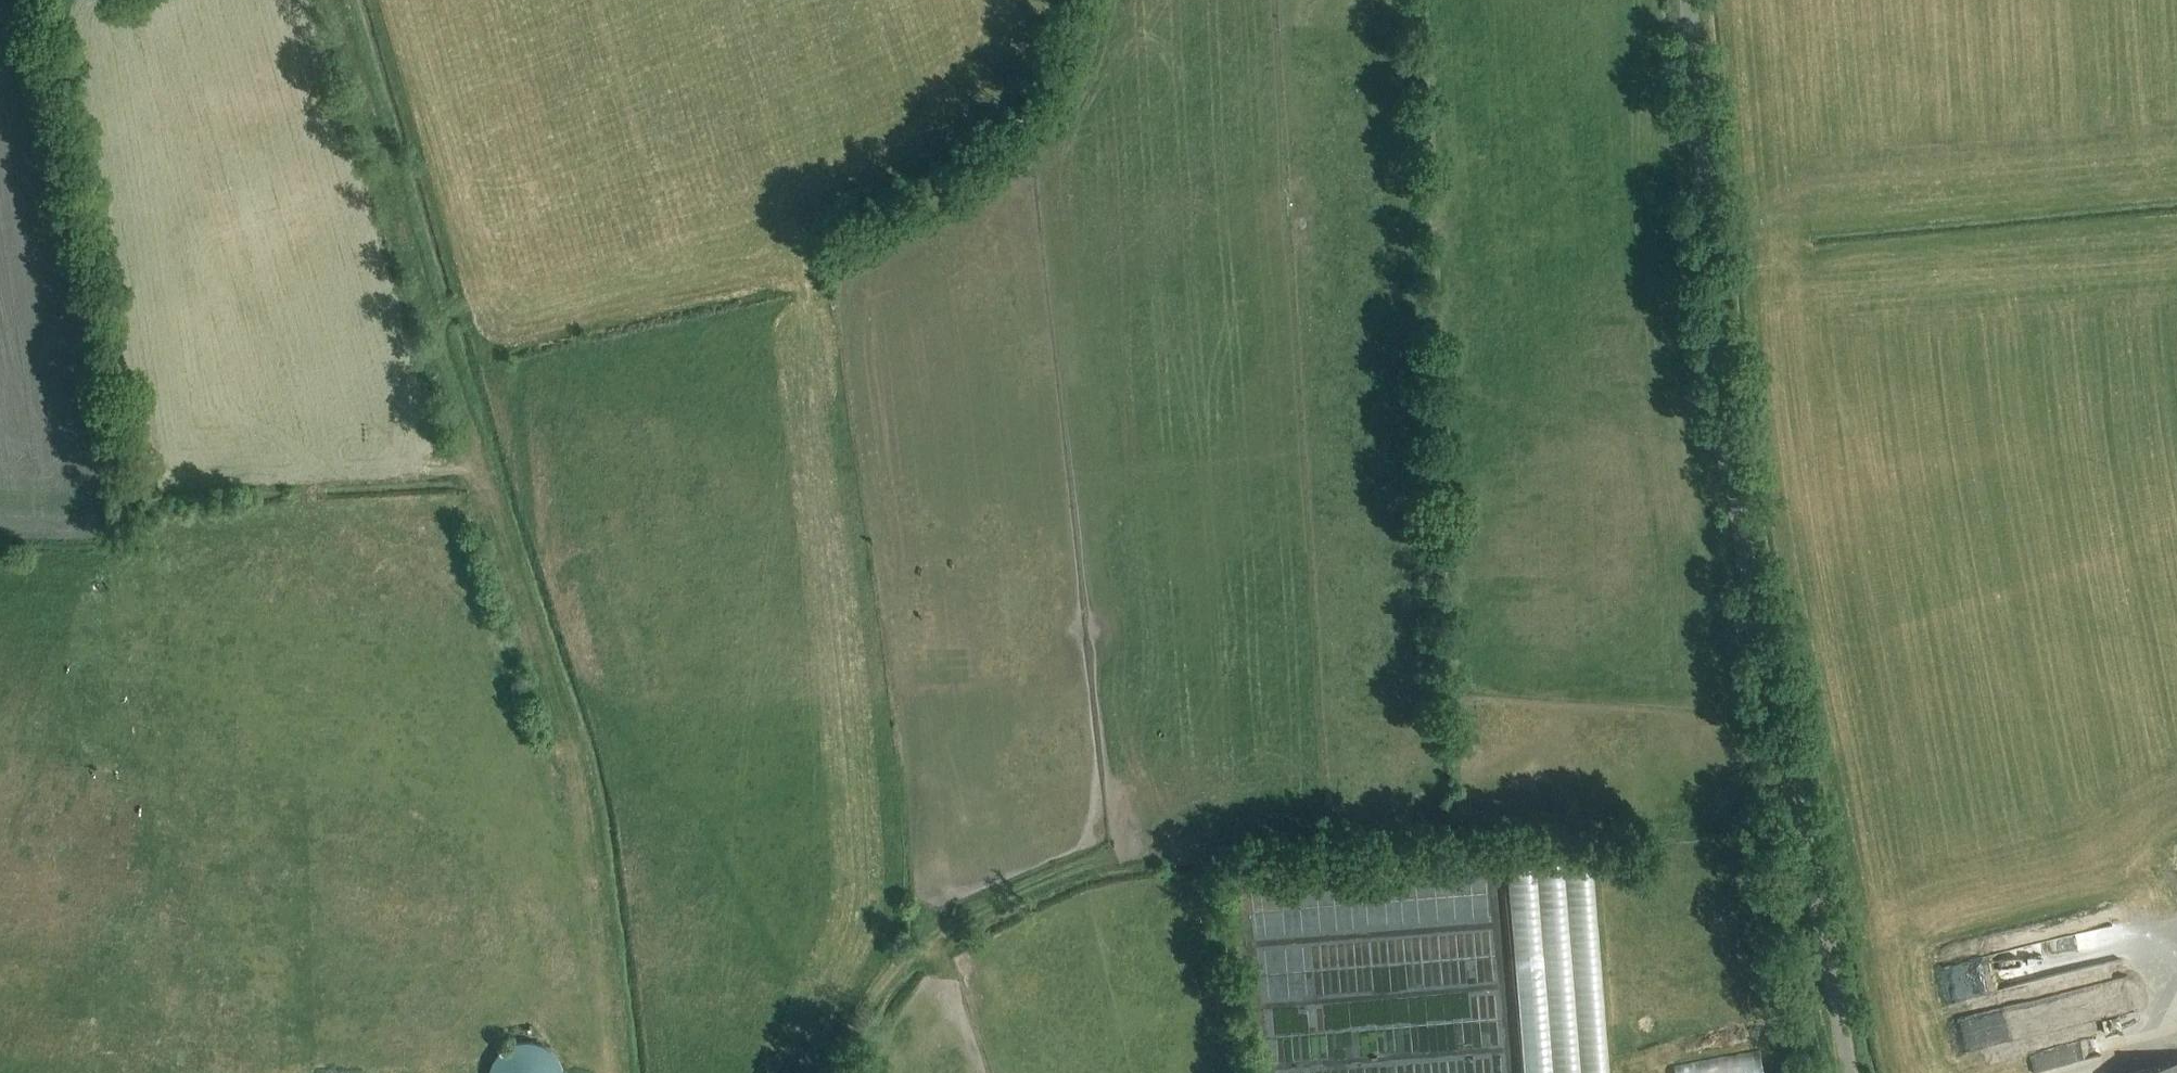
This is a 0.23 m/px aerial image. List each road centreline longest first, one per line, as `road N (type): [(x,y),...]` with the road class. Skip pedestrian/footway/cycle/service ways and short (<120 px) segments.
road 1 (unclassified): [(1846,1072),(1730,455),(1686,0)]

